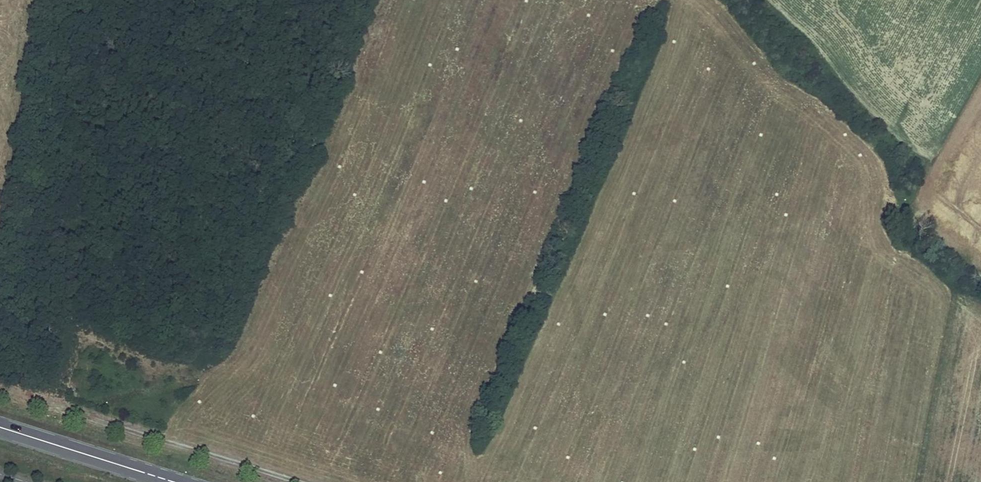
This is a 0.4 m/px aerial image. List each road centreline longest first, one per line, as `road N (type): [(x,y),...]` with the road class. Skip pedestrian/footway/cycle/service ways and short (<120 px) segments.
road 1 (track): [(30,398),(300,481)]
road 2 (secondary): [(0,426),(176,481)]

